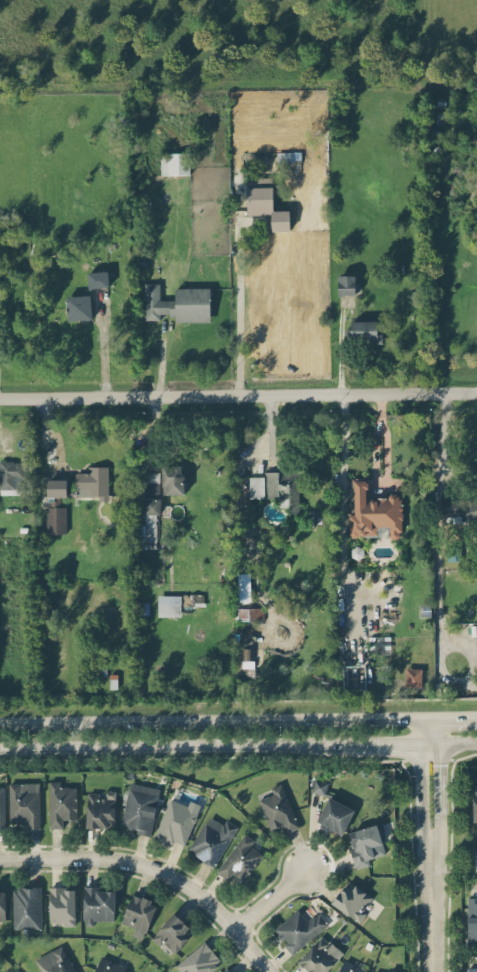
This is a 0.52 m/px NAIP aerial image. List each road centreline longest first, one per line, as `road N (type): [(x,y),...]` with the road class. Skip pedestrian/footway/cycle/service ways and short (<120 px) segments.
road 1 (residential): [(0,398),(476,392)]
road 2 (secondary): [(419,717),(0,723)]
road 3 (secondary): [(0,746),(342,743)]
road 4 (residential): [(268,971),(191,889),(149,868),(100,859),(0,860)]
road 5 (residential): [(419,717),(431,907)]

